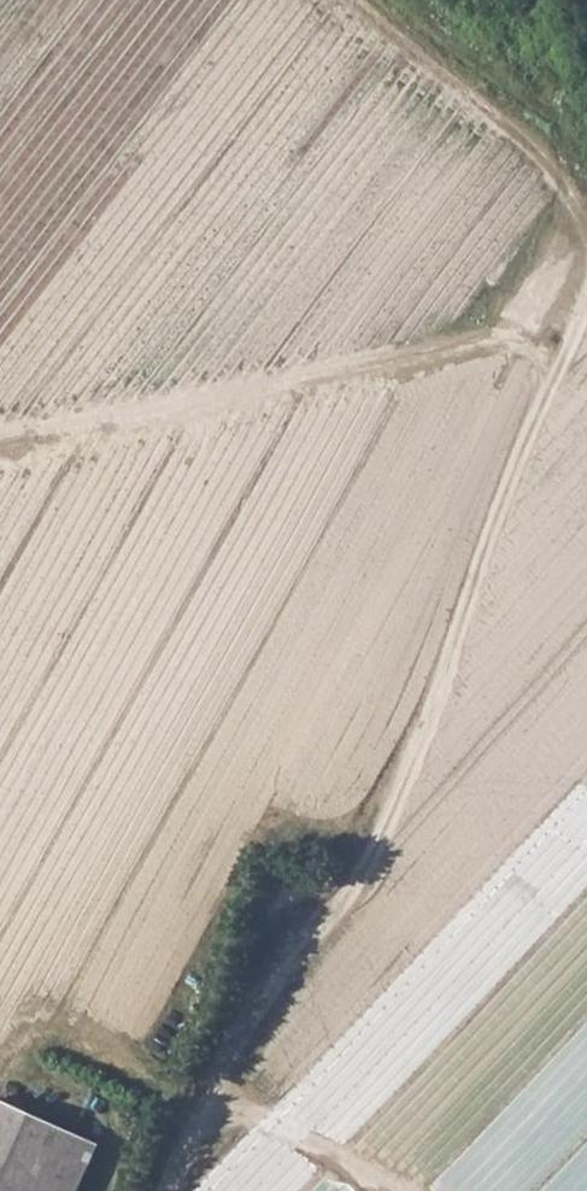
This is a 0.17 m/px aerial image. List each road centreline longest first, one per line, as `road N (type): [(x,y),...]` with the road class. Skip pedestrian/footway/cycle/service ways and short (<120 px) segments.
road 1 (track): [(166,1190),(238,1022),(371,872),(563,327),(586,281)]

